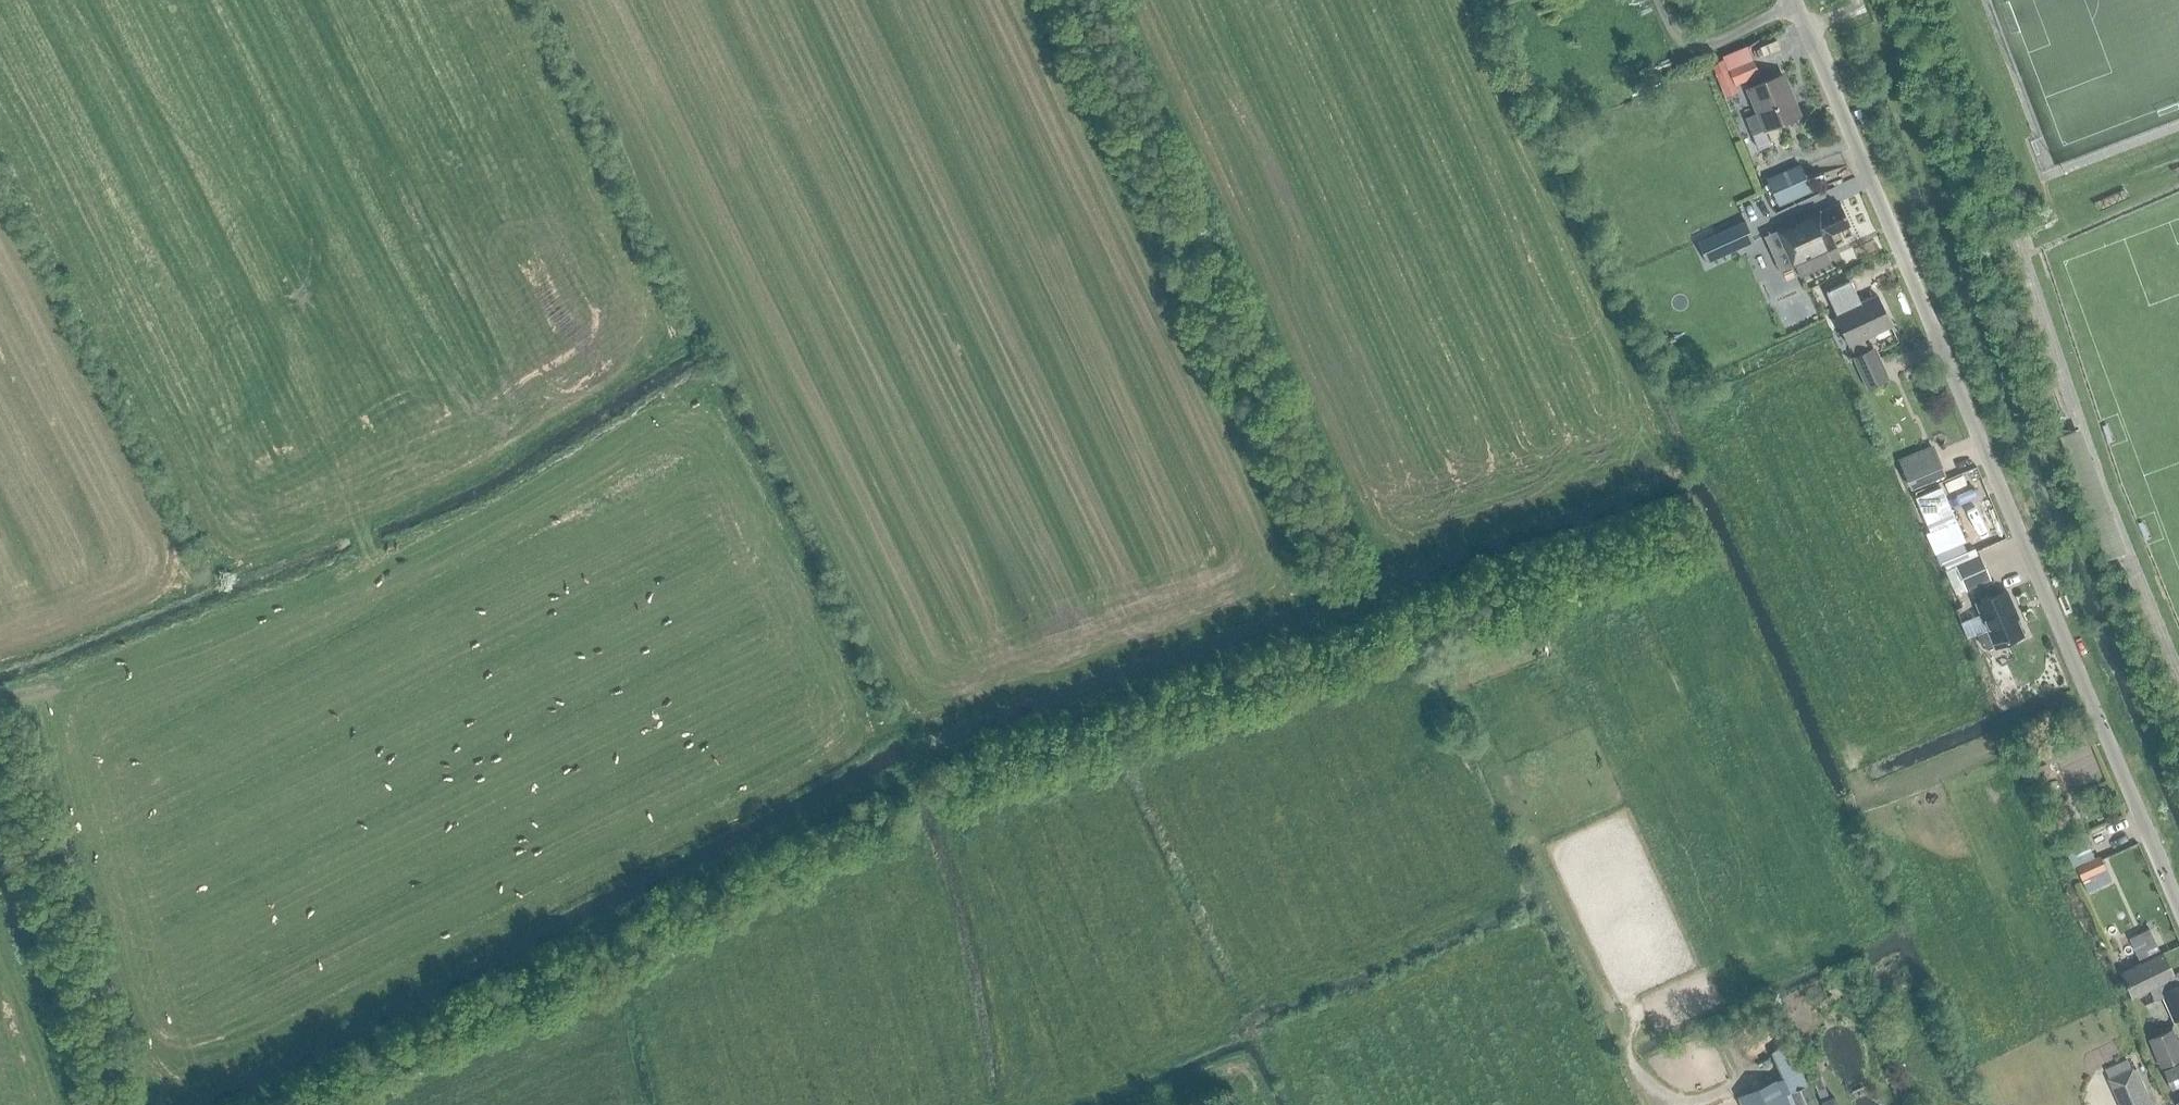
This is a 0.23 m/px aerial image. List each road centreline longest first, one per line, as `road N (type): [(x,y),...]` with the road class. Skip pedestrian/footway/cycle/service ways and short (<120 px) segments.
road 1 (unclassified): [(2178,907),(1796,0)]
road 2 (track): [(2178,772),(1870,35)]

